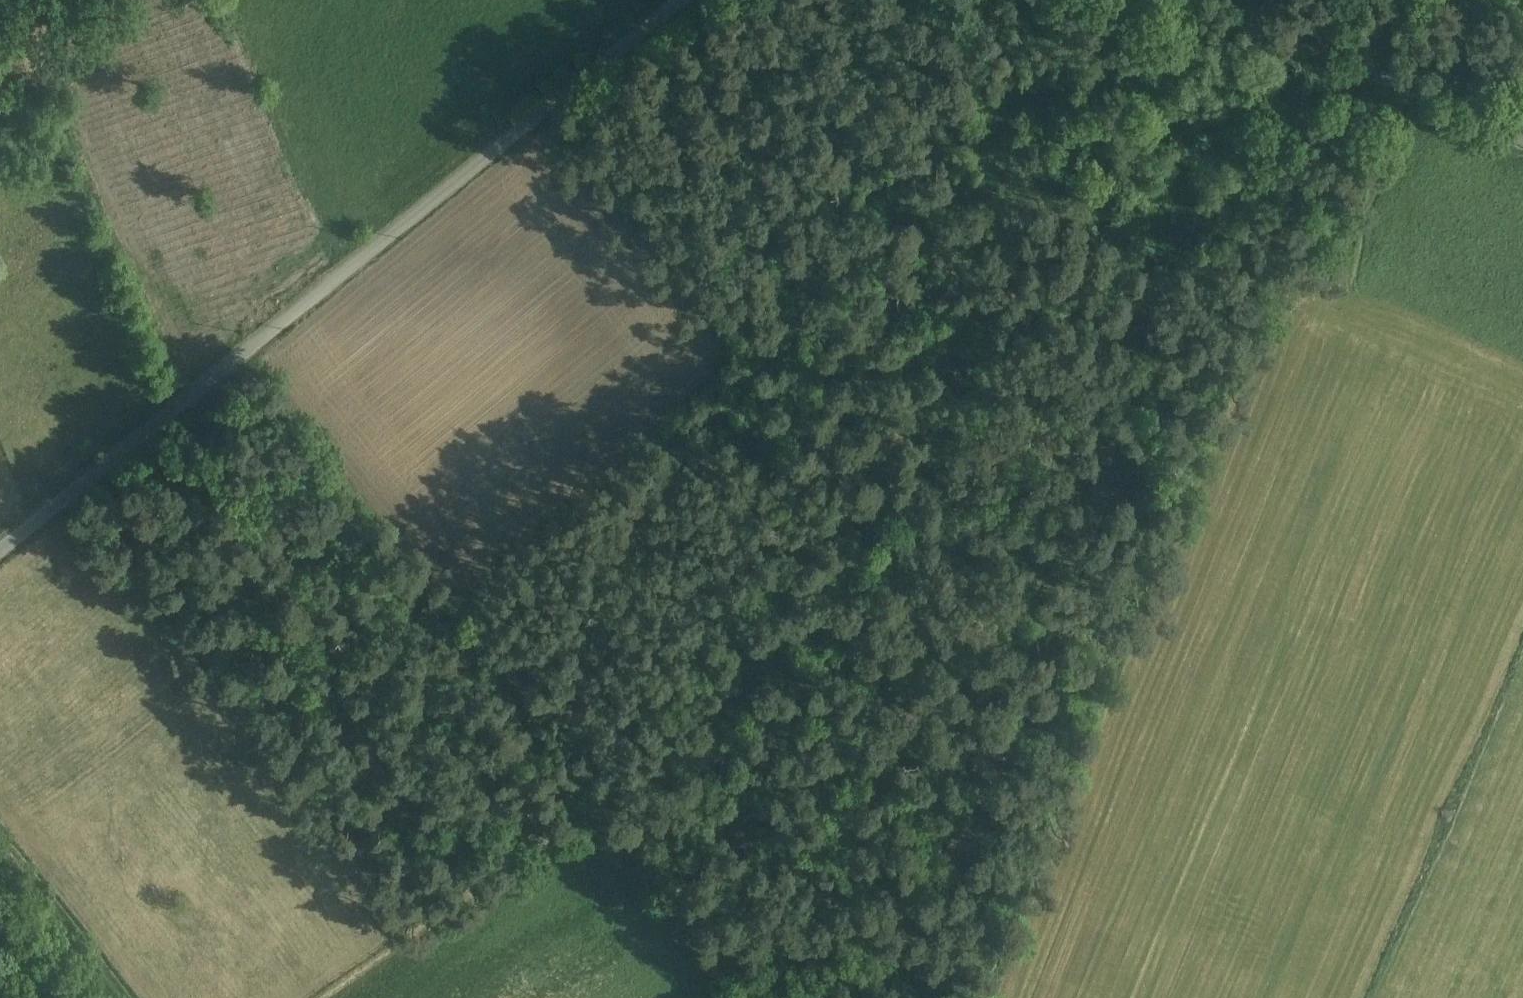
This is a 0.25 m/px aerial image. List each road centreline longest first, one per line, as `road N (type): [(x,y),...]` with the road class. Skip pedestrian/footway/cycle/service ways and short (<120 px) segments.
road 1 (unclassified): [(0,551),(680,0)]
road 2 (unclassified): [(1522,140),(1208,0)]
road 3 (track): [(0,833),(136,997)]

